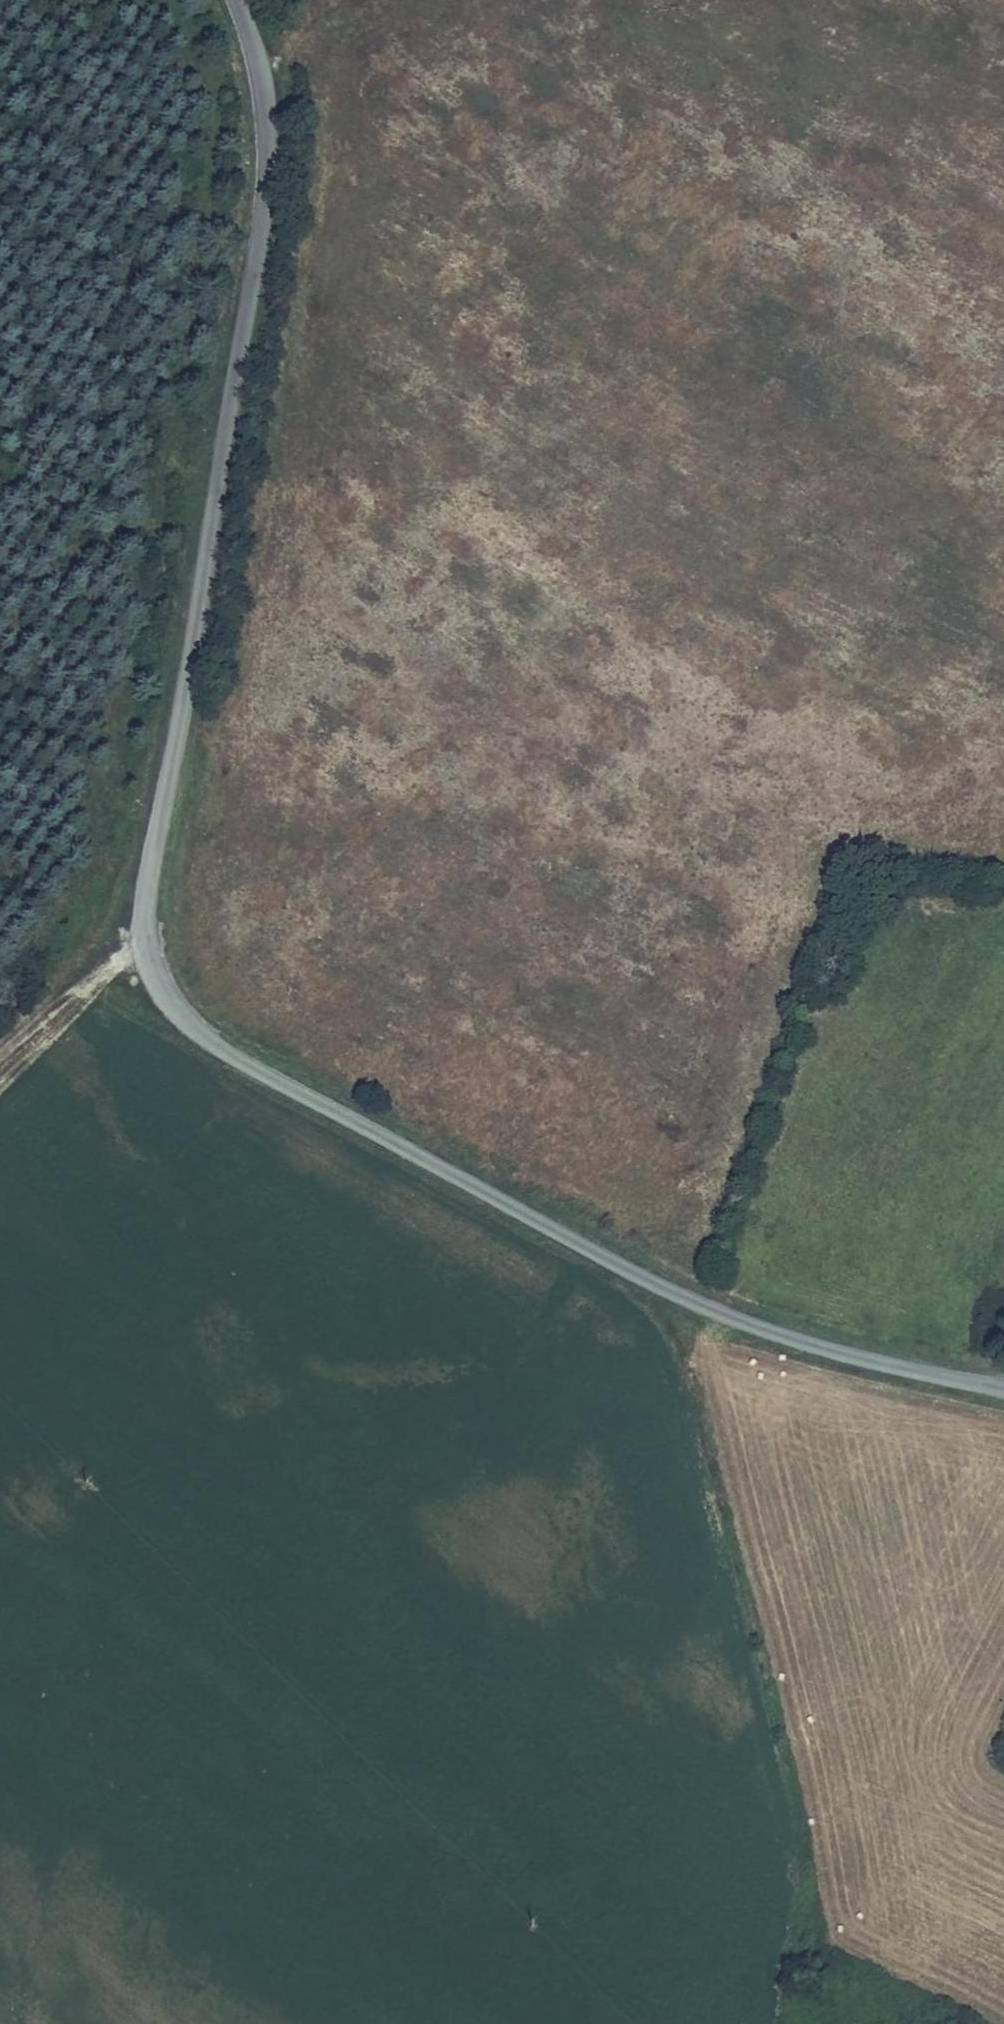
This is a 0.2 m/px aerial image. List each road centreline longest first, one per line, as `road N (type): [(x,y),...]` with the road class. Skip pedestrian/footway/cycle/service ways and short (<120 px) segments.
road 1 (unclassified): [(236,0),(264,83),(262,185),(175,747),(140,913),(140,955),(152,984),(174,1012),(227,1045),(663,1285),(757,1325),(1003,1388)]
road 2 (track): [(140,955),(119,960),(0,1053)]

